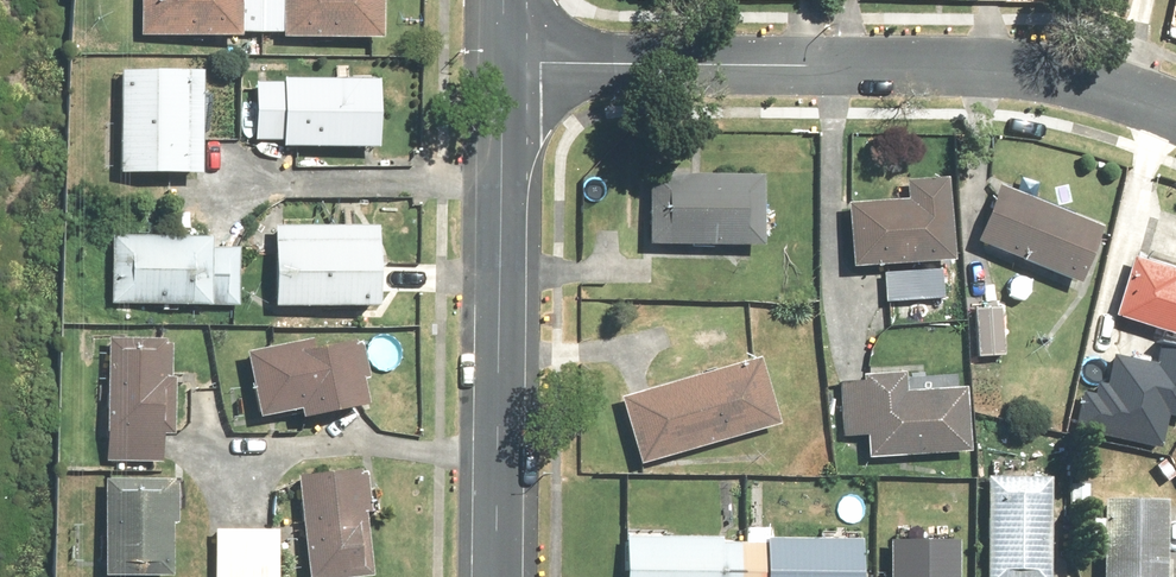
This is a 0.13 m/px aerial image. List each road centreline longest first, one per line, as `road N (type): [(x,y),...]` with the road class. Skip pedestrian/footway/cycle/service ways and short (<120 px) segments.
road 1 (residential): [(503,63),(1022,67),(1100,83),(1175,111)]
road 2 (tertiary): [(497,576),(503,63)]

